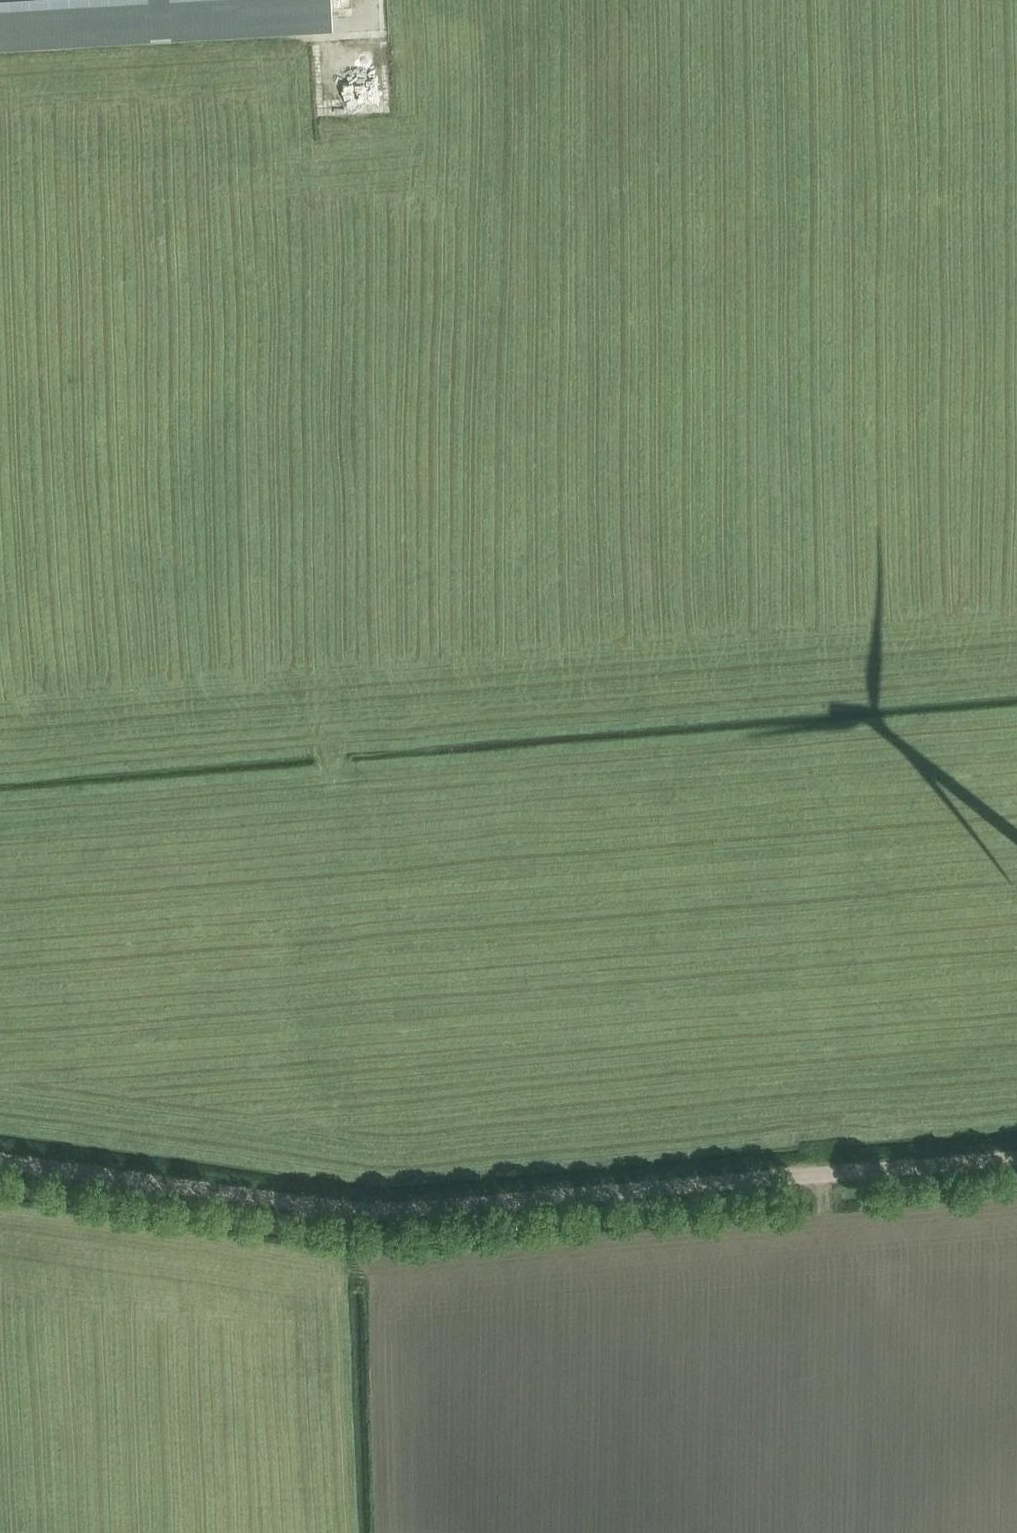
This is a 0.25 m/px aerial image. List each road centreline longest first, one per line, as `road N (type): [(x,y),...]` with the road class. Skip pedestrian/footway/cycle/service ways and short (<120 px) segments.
road 1 (unclassified): [(0,1164),(268,1201),(479,1206),(1016,1162)]

